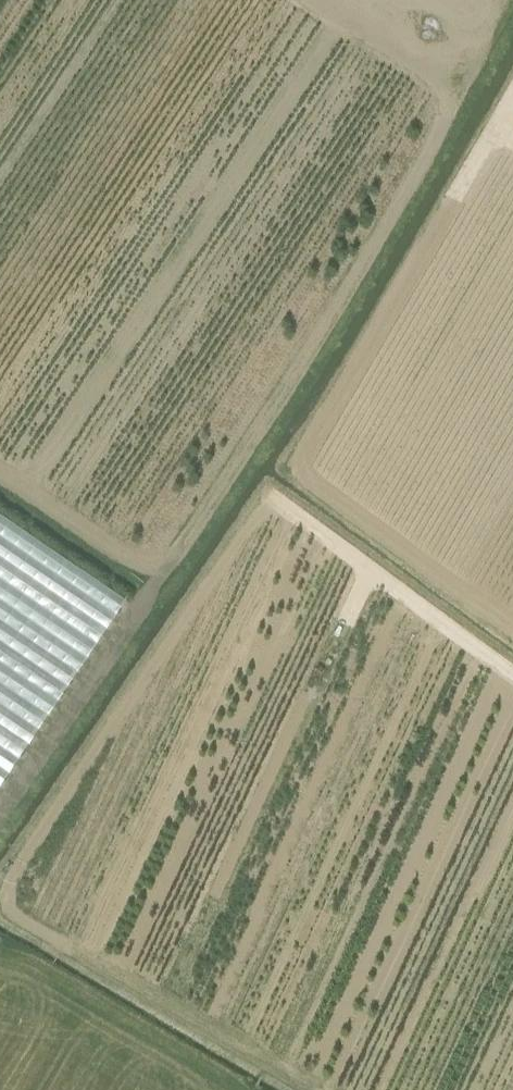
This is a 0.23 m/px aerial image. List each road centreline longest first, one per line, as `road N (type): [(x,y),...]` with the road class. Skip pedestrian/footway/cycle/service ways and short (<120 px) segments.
road 1 (track): [(321,1089),(23,919),(18,904),(34,847),(249,524),(266,514),(293,518),(512,677)]
road 2 (track): [(512,105),(291,455),(292,473),(512,636)]

